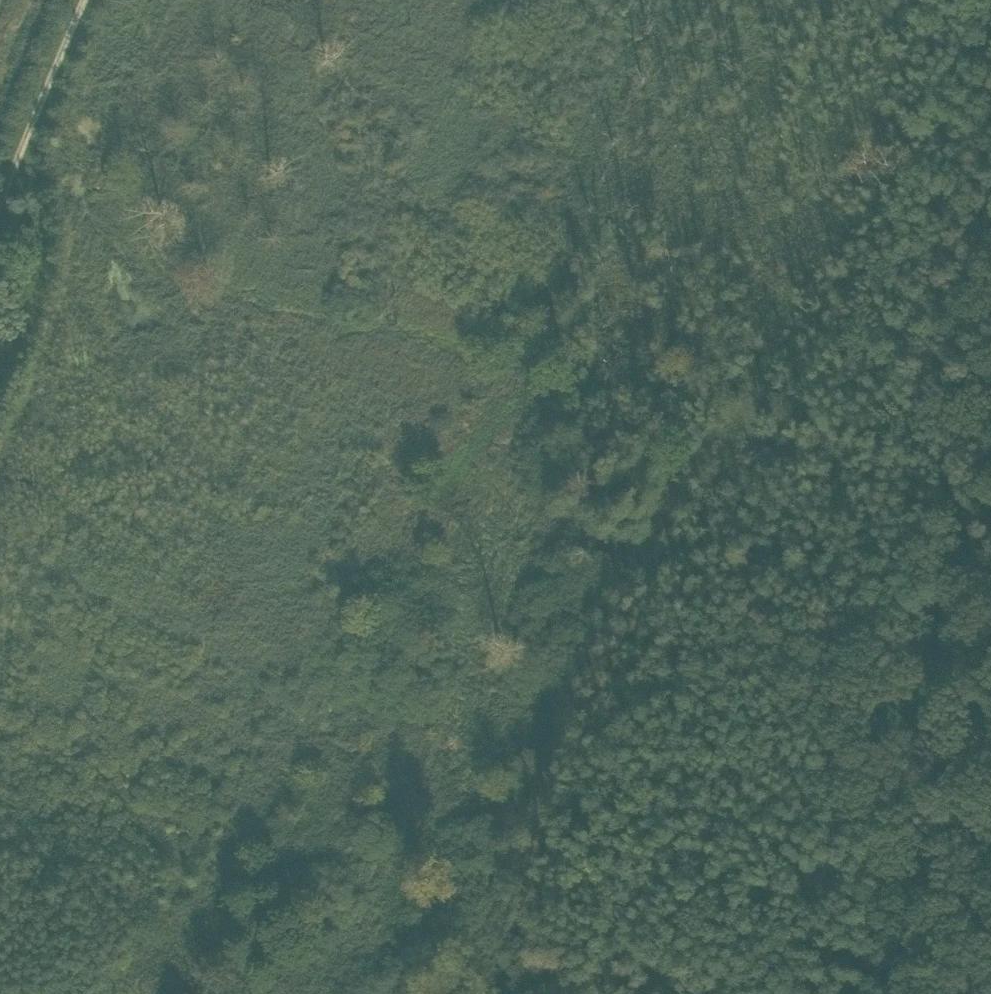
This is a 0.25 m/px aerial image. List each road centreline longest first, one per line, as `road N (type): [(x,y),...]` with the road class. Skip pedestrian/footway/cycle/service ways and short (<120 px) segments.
road 1 (track): [(922,993),(939,708),(990,533)]

